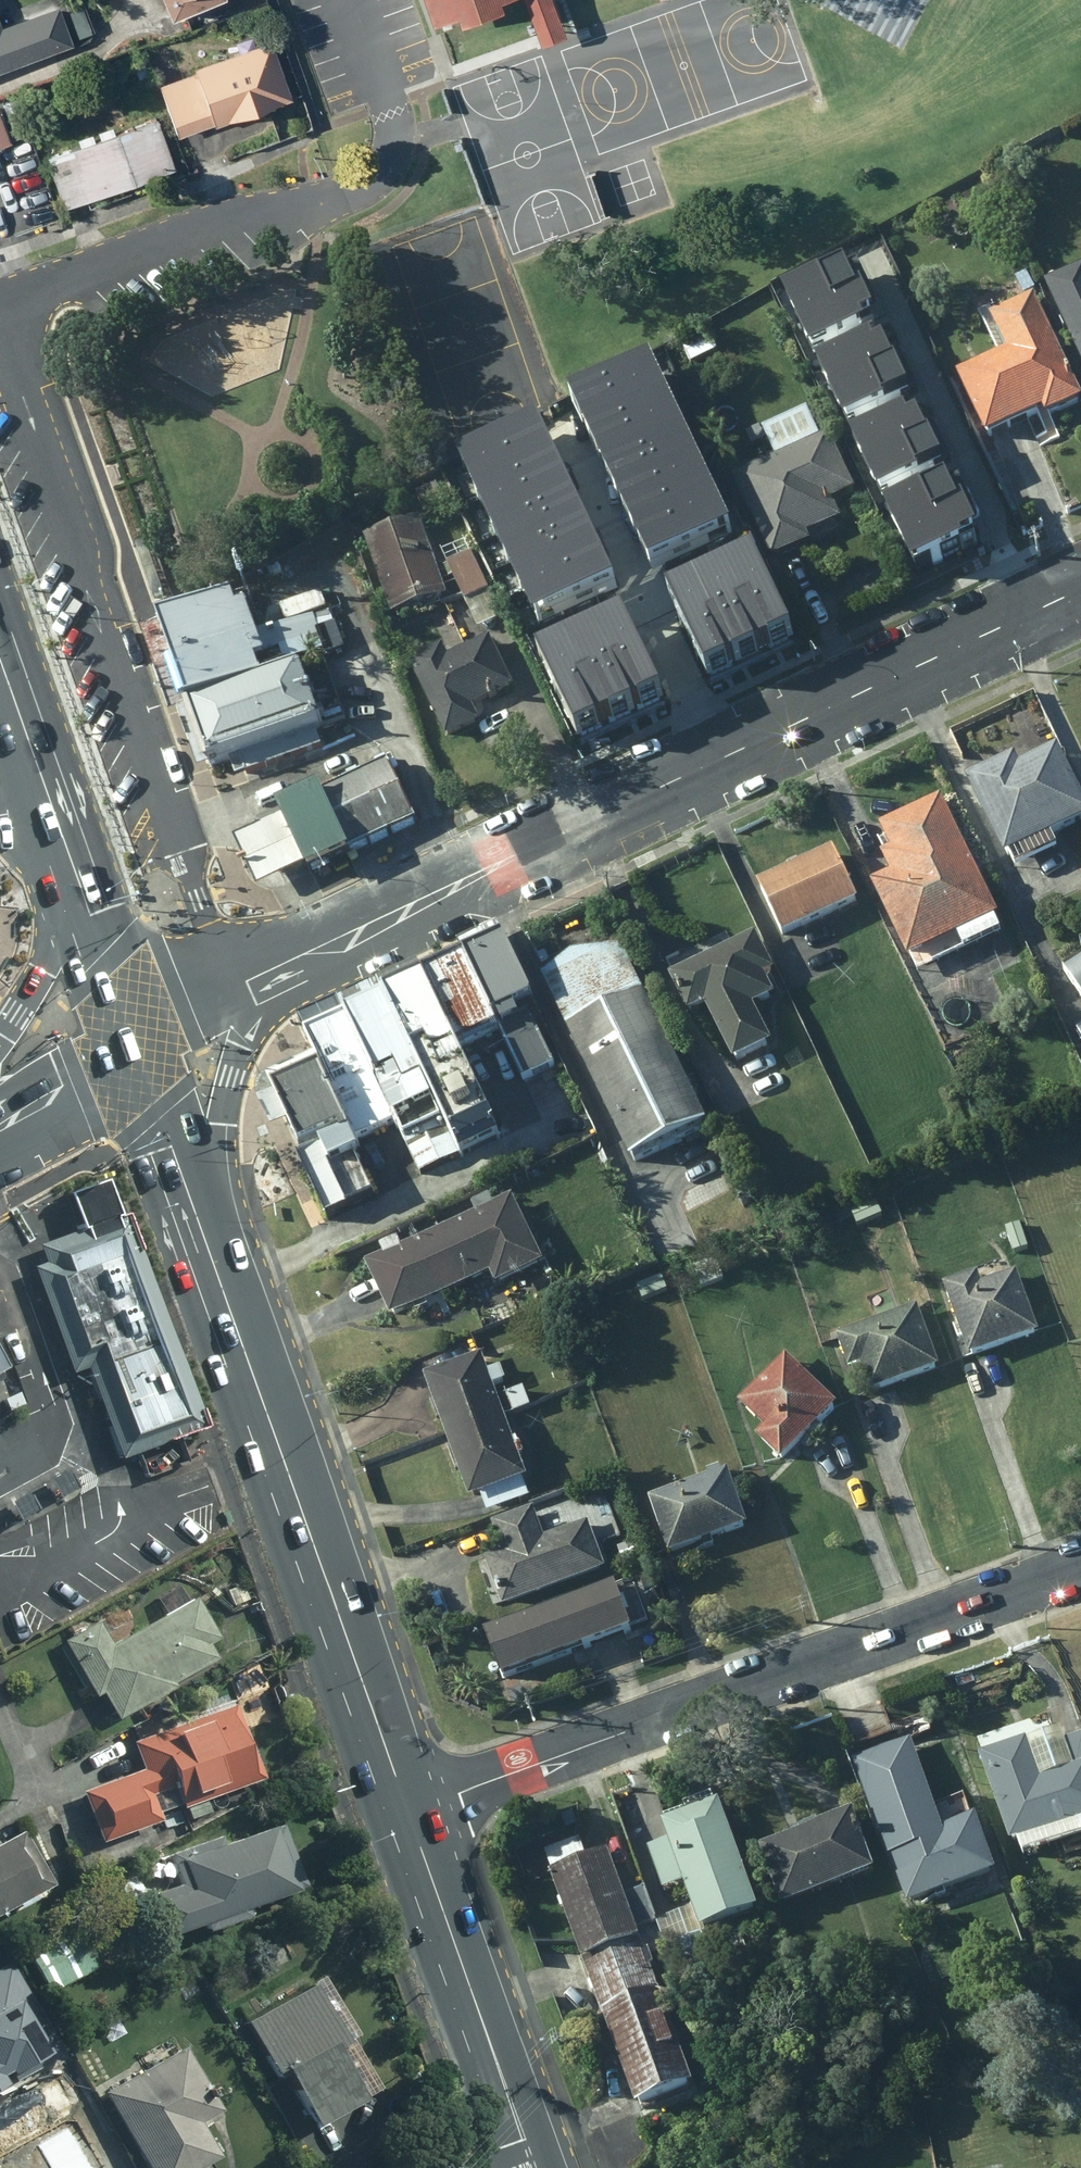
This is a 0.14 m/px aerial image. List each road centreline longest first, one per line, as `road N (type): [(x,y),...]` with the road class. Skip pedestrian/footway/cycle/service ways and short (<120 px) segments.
road 1 (unclassified): [(325,945),(1080,591)]
road 2 (residential): [(409,1810),(1080,1570)]
road 3 (primary): [(205,1233),(409,1810)]
road 4 (residential): [(0,329),(31,298),(233,222),(282,215),(369,182),(389,152),(393,119)]
road 5 (primary): [(409,1810),(535,2162)]
road 6 (primary): [(325,945),(269,1001),(238,1047),(205,1233)]
road 7 (unclassified): [(137,1048),(226,990),(325,945)]
road 8 (primary): [(67,850),(137,1048)]
road 9 (primary): [(0,661),(67,850)]
road 10 (primary): [(0,1037),(40,961),(67,850)]
road 11 (primary): [(137,1048),(205,1233)]
road 12 (secondary): [(0,1125),(137,1048)]

